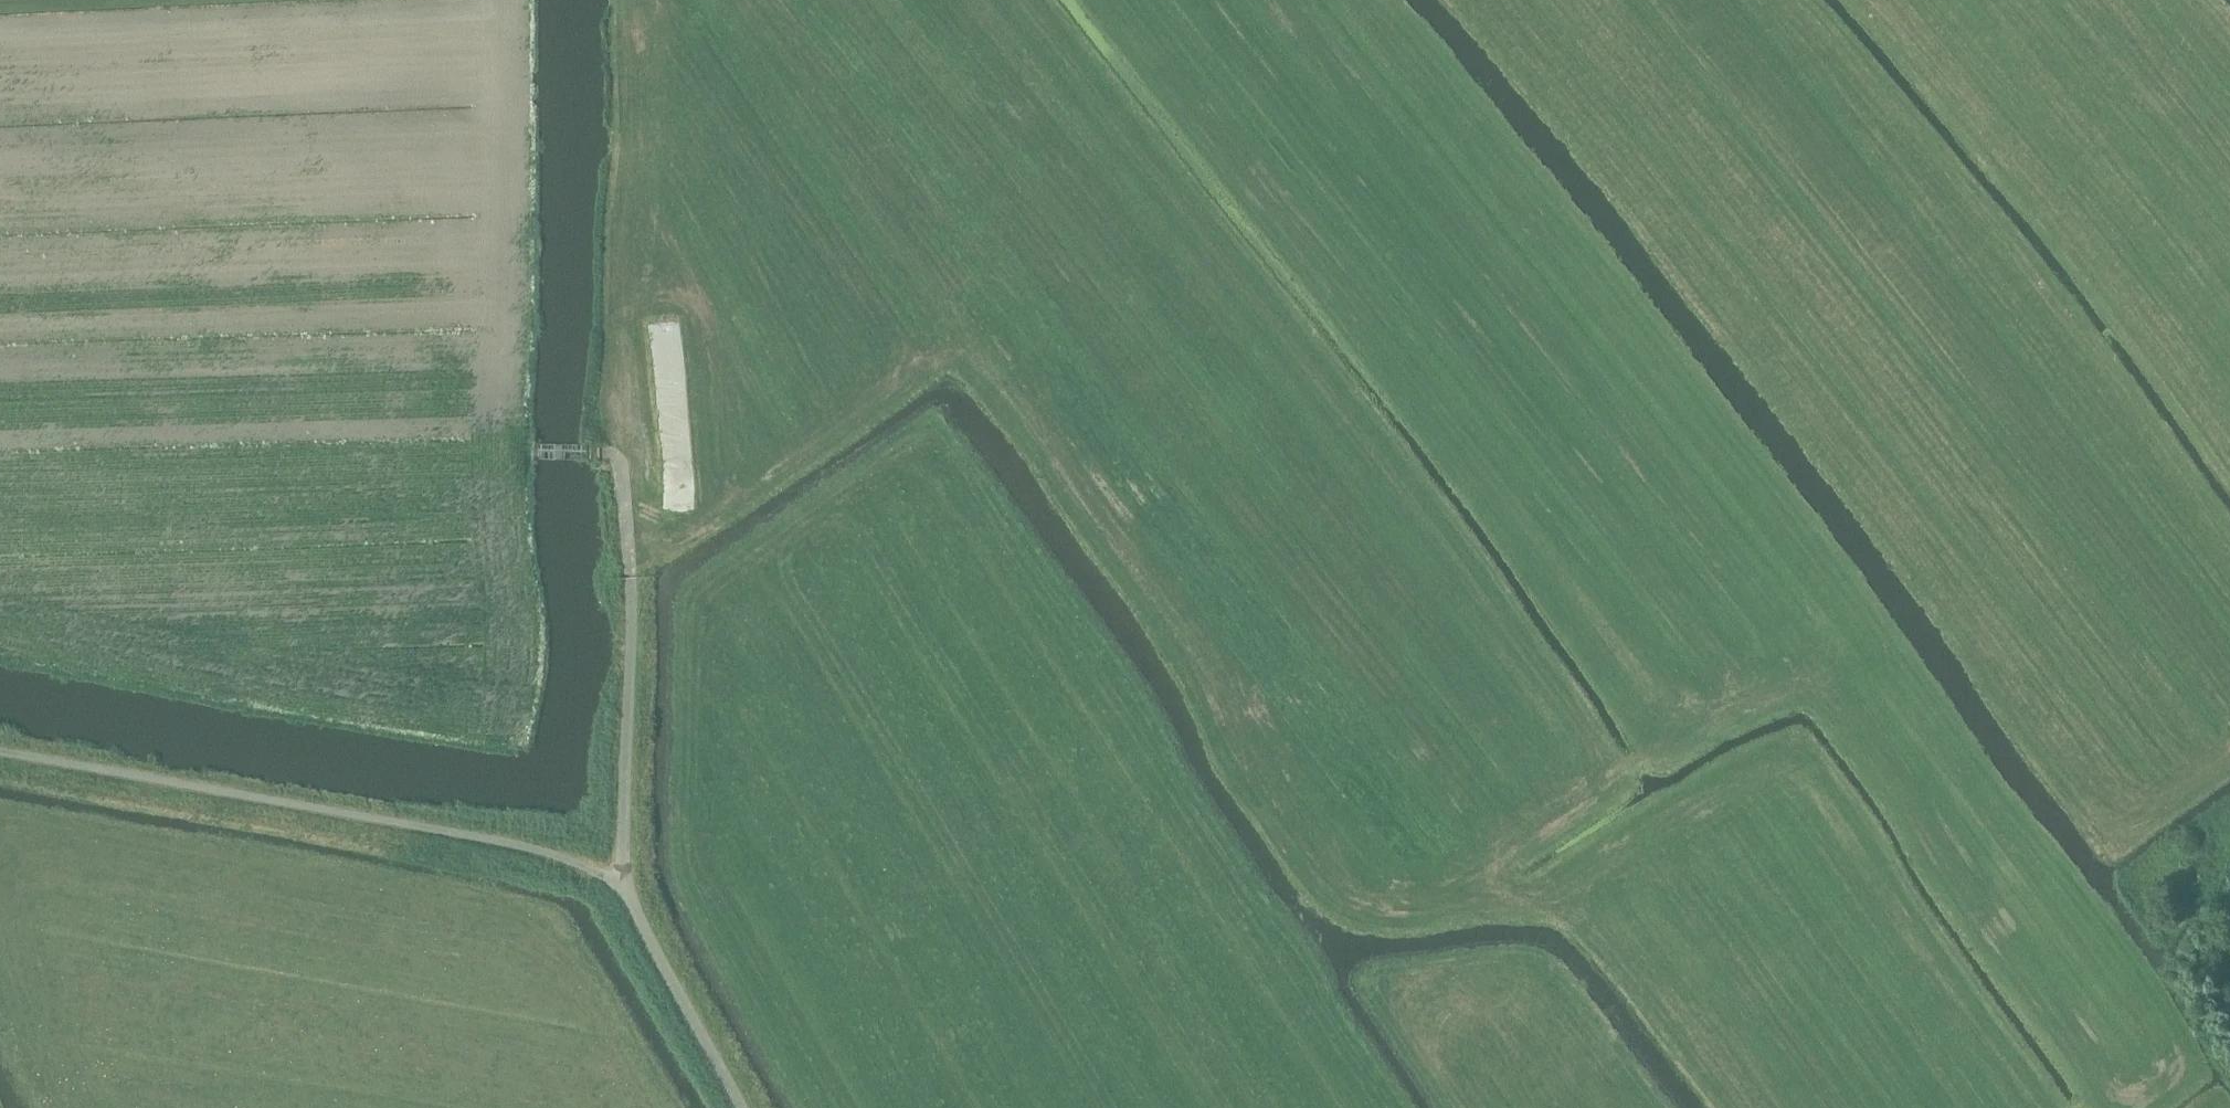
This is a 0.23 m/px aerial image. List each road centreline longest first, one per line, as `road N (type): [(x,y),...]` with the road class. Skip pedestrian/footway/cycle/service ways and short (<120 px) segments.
road 1 (unclassified): [(740,1107),(623,882)]

